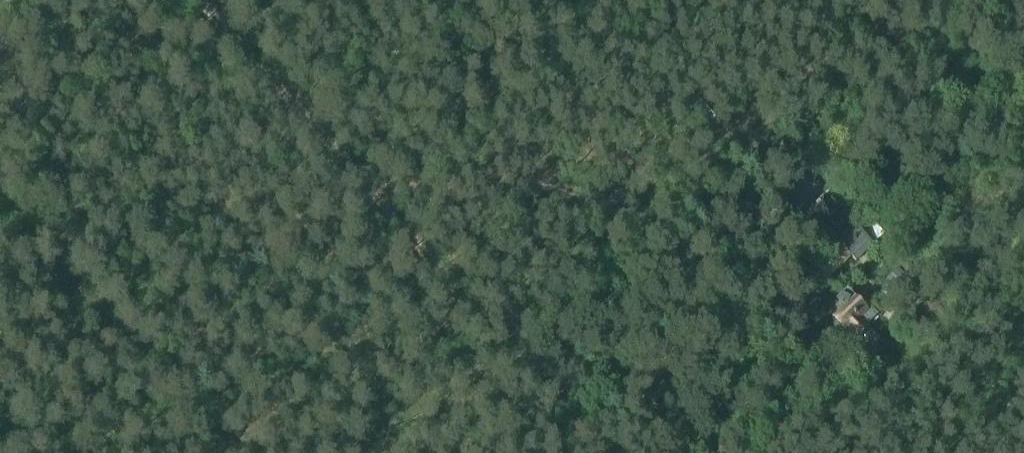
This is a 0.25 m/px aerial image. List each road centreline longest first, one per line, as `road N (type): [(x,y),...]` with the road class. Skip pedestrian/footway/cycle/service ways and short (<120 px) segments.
road 1 (track): [(197,0),(601,452)]
road 2 (track): [(378,203),(438,187),(536,178),(581,155),(639,164),(739,136),(803,193)]
road 3 (track): [(557,404),(623,395),(678,363),(723,318),(775,305),(801,310),(816,337),(797,392),(756,415),(709,418)]

